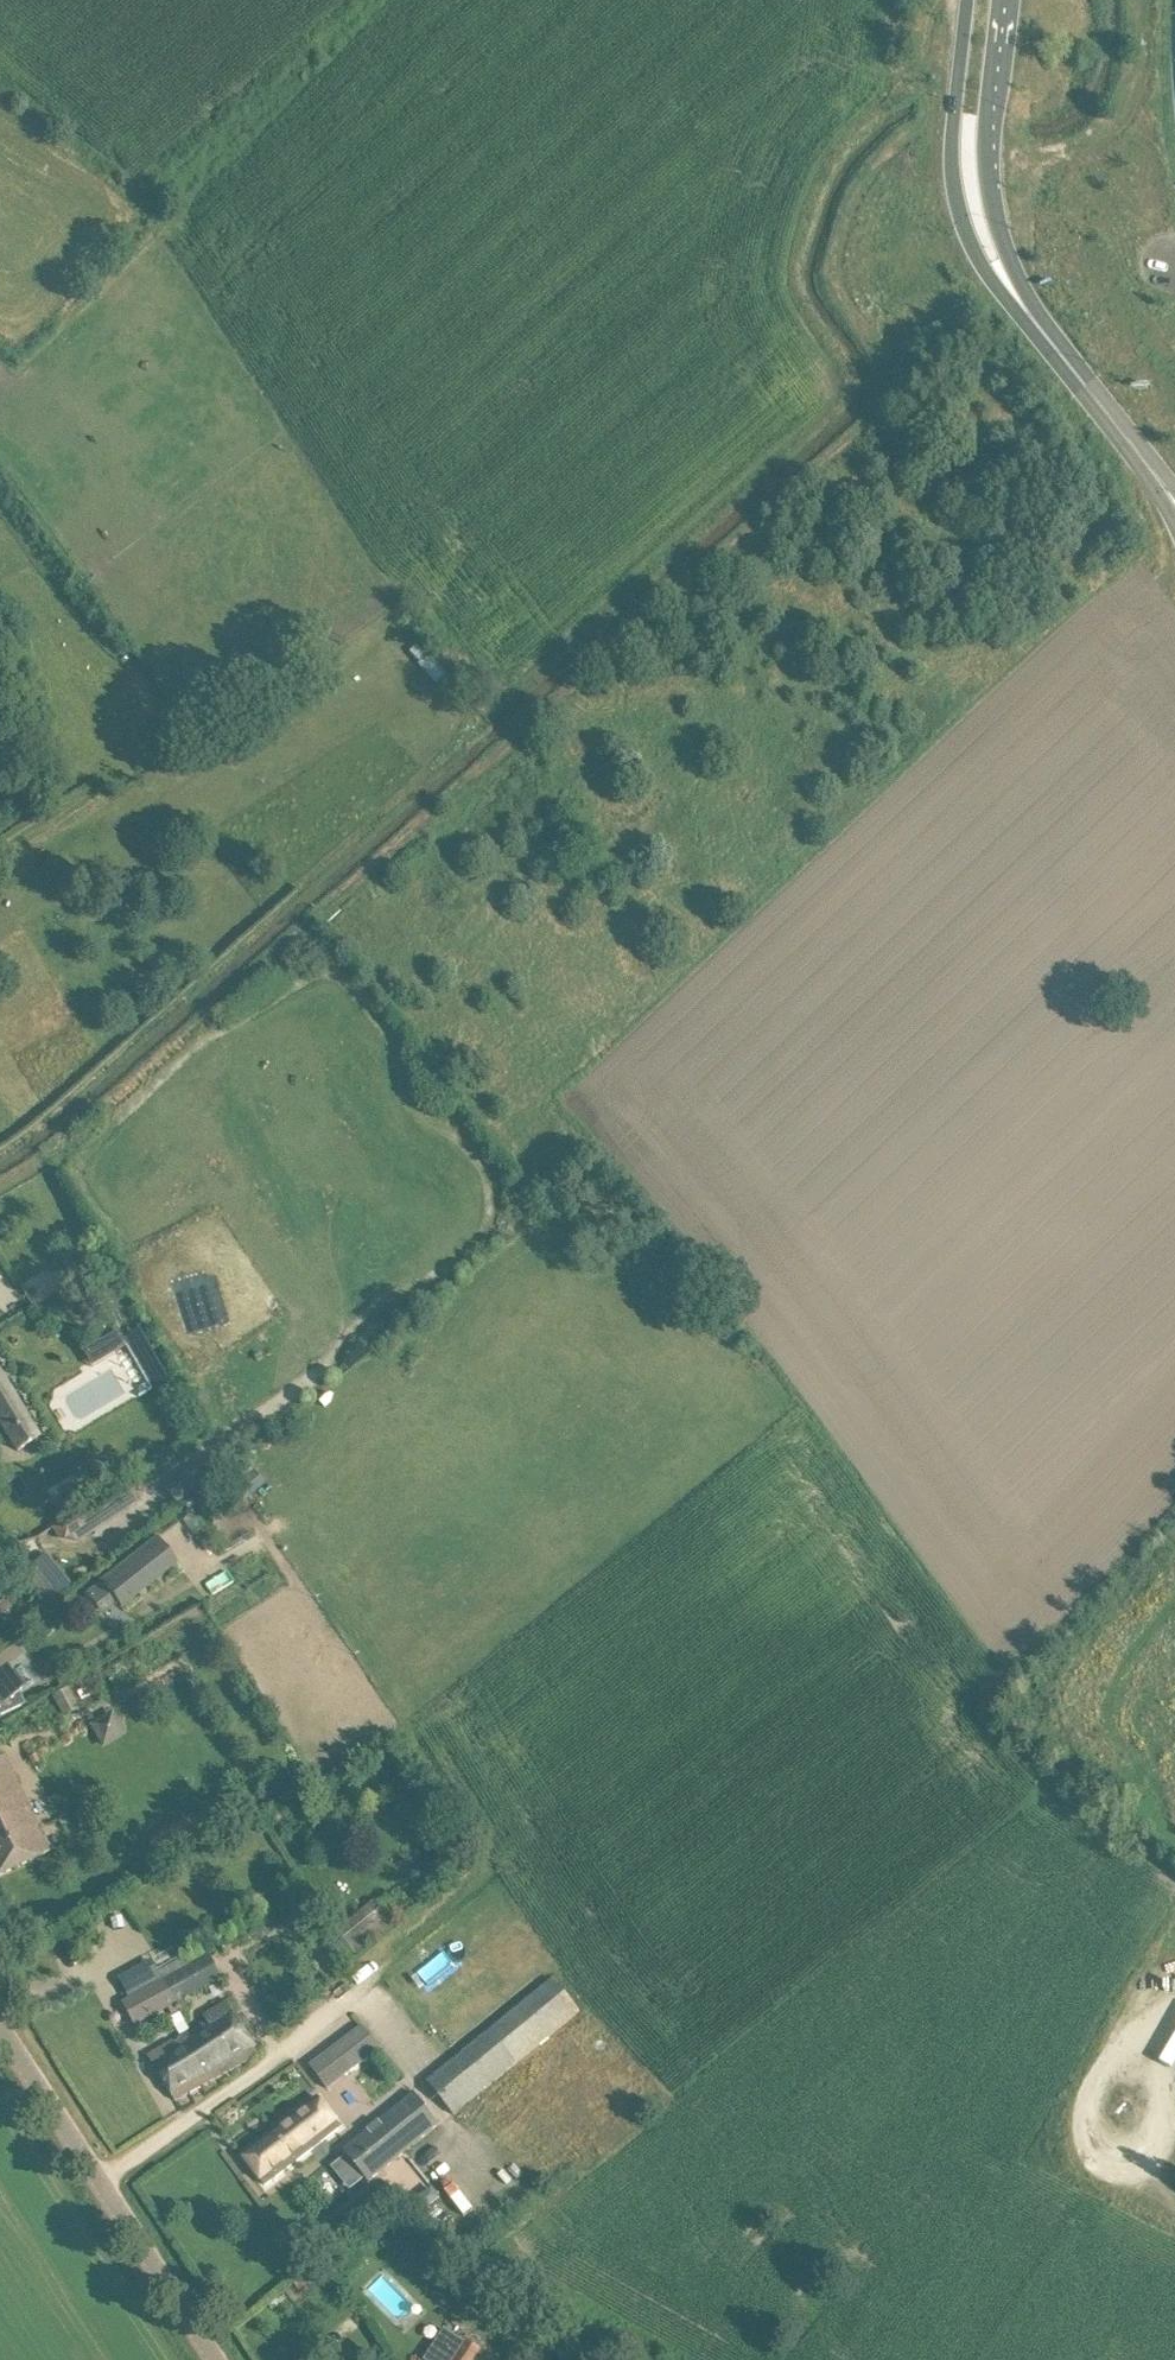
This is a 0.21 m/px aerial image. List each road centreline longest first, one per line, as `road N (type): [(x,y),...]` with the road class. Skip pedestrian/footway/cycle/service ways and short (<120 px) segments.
road 1 (unclassified): [(216,2359),(0,2027)]
road 2 (tertiary): [(967,0),(951,172),(958,213),(984,267),(1011,290)]
road 3 (tertiary): [(1011,290),(990,195),(1007,0)]
road 4 (tertiary): [(1174,511),(1011,290)]

